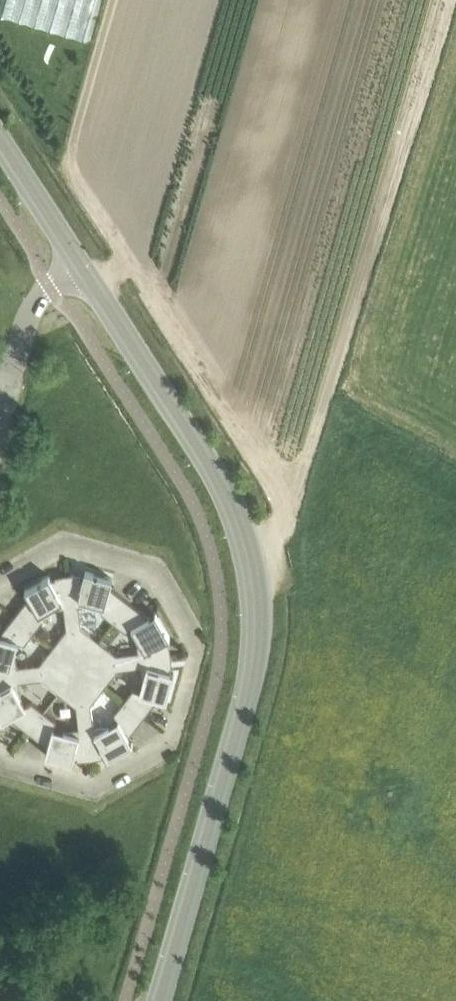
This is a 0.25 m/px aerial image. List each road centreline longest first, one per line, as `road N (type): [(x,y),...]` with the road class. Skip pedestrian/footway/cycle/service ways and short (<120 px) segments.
road 1 (tertiary): [(159,1000),(243,709),(255,588),(231,503),(83,264)]
road 2 (residential): [(0,589),(68,553),(155,574),(196,649),(171,745),(95,789),(7,765),(0,751)]
road 3 (tertiary): [(83,264),(0,138)]
road 4 (residential): [(83,264),(33,309),(7,382)]

